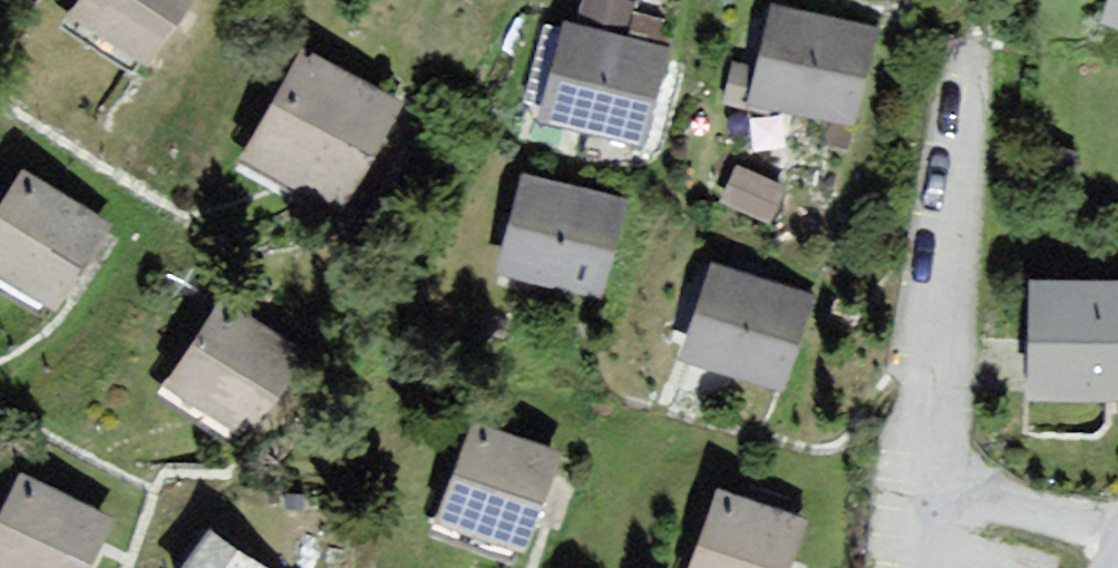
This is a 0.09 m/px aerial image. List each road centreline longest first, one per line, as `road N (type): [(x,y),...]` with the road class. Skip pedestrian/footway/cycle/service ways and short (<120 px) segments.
road 1 (residential): [(1116,547),(961,531)]

